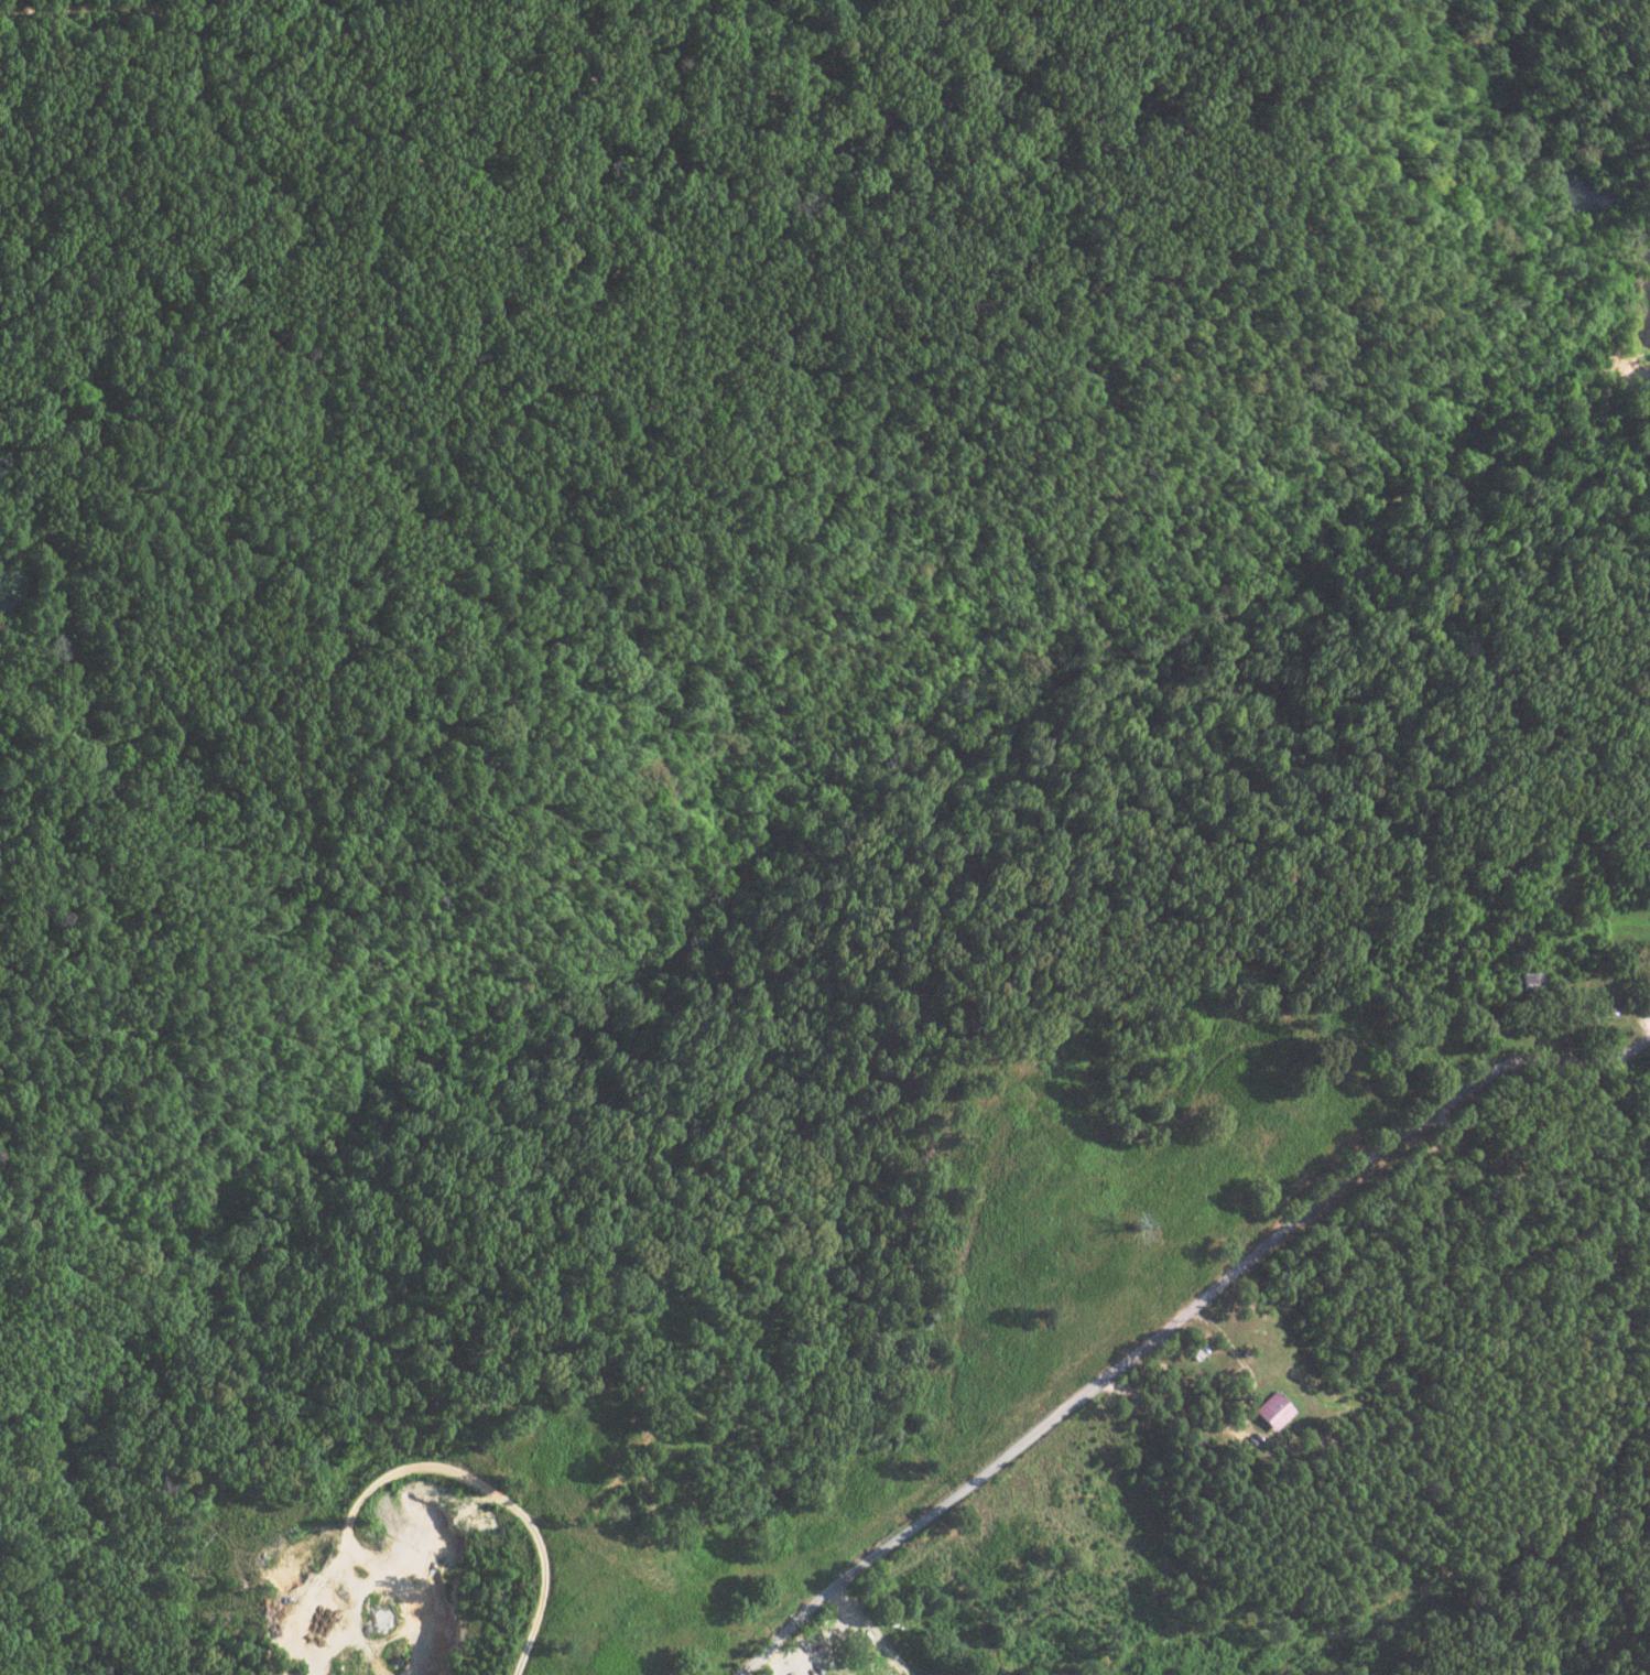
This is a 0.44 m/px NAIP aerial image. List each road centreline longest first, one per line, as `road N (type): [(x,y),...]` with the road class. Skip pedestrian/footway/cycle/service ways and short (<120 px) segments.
road 1 (residential): [(745,1674),(854,1575),(1172,1328),(1400,1137),(1495,1073),(1529,1061),(1635,1055)]

